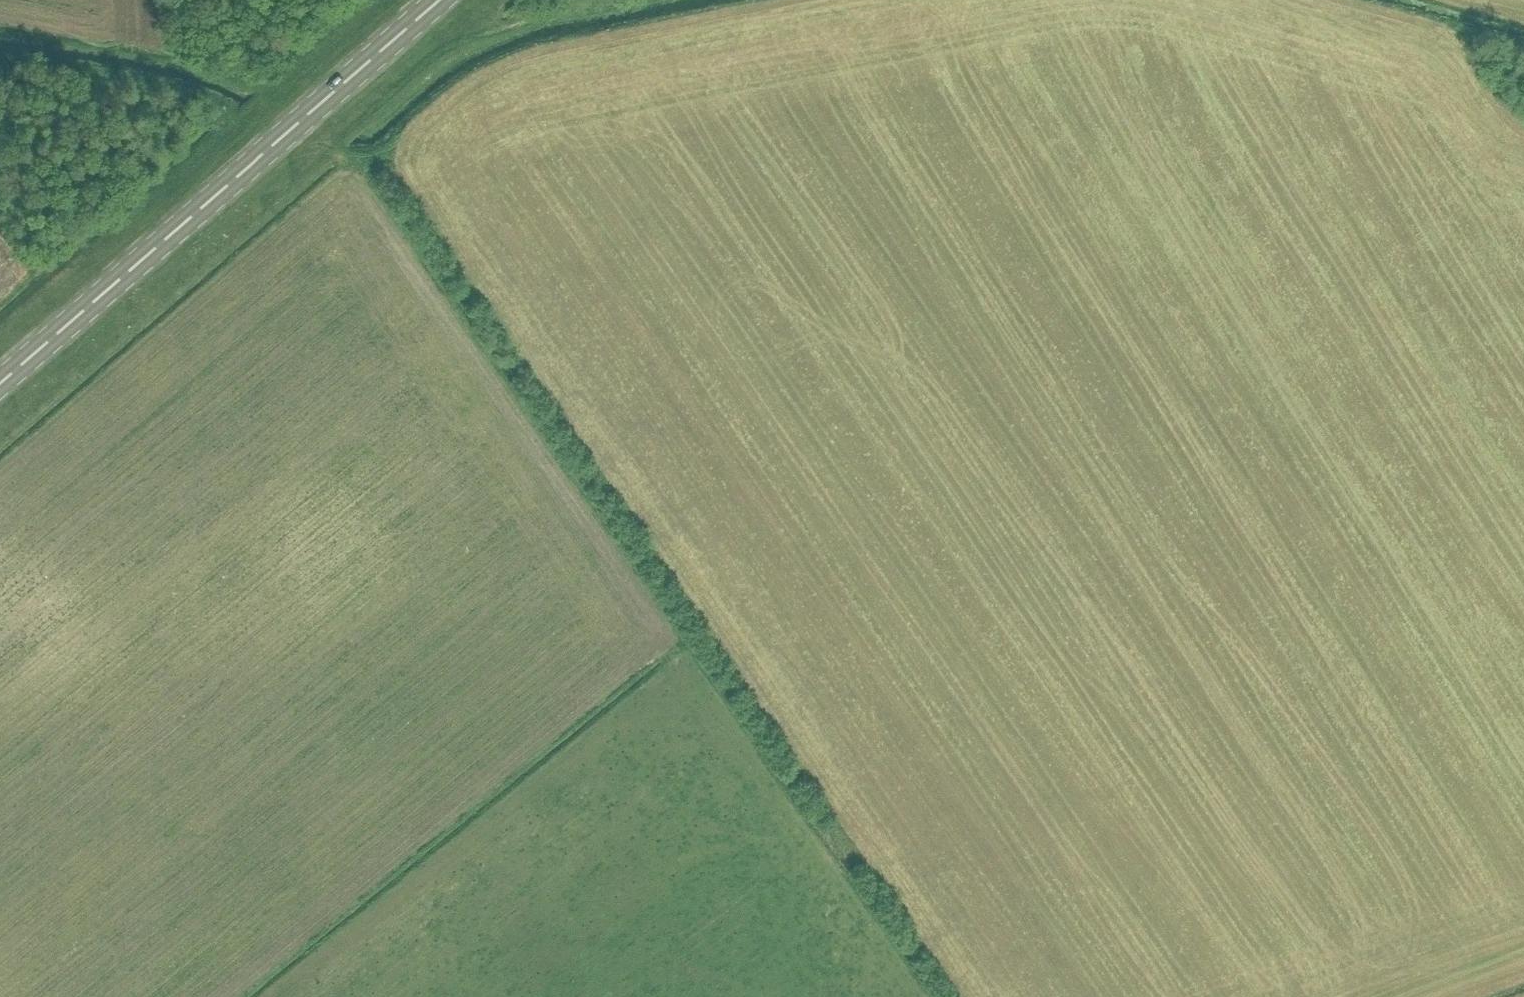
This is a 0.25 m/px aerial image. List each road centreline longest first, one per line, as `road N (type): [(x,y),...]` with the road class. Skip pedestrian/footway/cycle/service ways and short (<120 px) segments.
road 1 (primary): [(0,376),(428,0)]
road 2 (track): [(0,60),(152,85),(218,110)]

